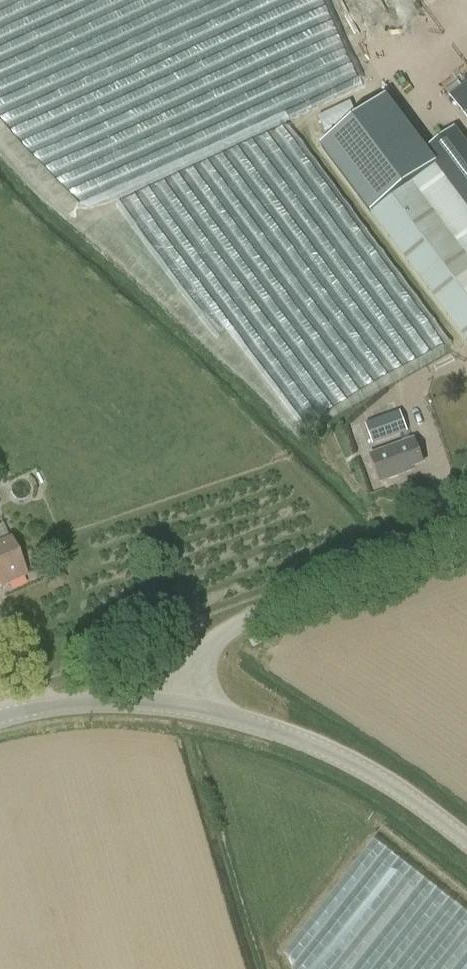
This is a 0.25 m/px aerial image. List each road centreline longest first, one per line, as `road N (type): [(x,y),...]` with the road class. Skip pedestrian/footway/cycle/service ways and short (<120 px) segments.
road 1 (unclassified): [(184,705),(199,664),(226,631),(466,533)]
road 2 (tertiary): [(184,705),(360,764),(466,842)]
road 3 (tertiary): [(0,717),(110,702),(184,705)]

